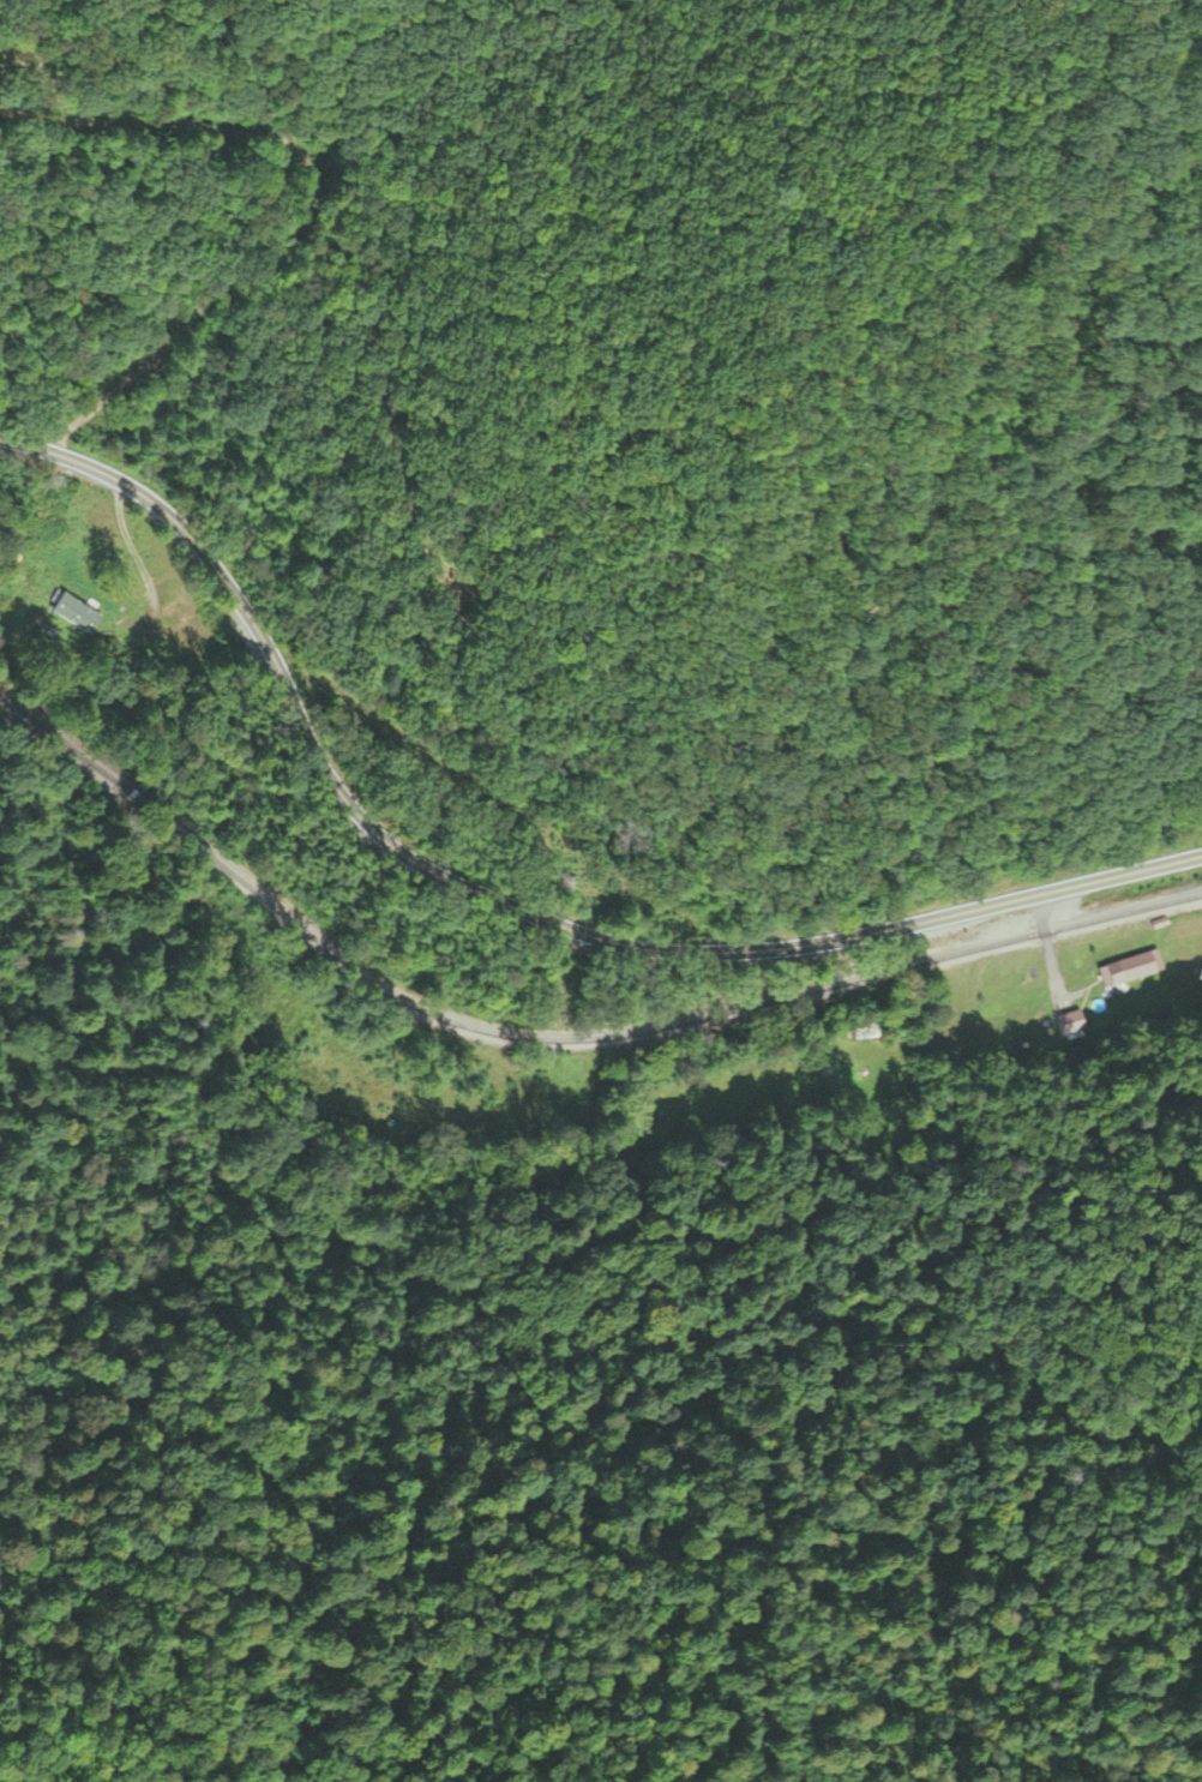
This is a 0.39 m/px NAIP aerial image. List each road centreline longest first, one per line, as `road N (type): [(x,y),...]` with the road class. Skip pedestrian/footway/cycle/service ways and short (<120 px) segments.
road 1 (tertiary): [(1201,858),(773,953),(743,956),(590,937),(450,882),(375,832),(345,797),(257,632),(184,532),(150,502),(83,466),(0,440)]

